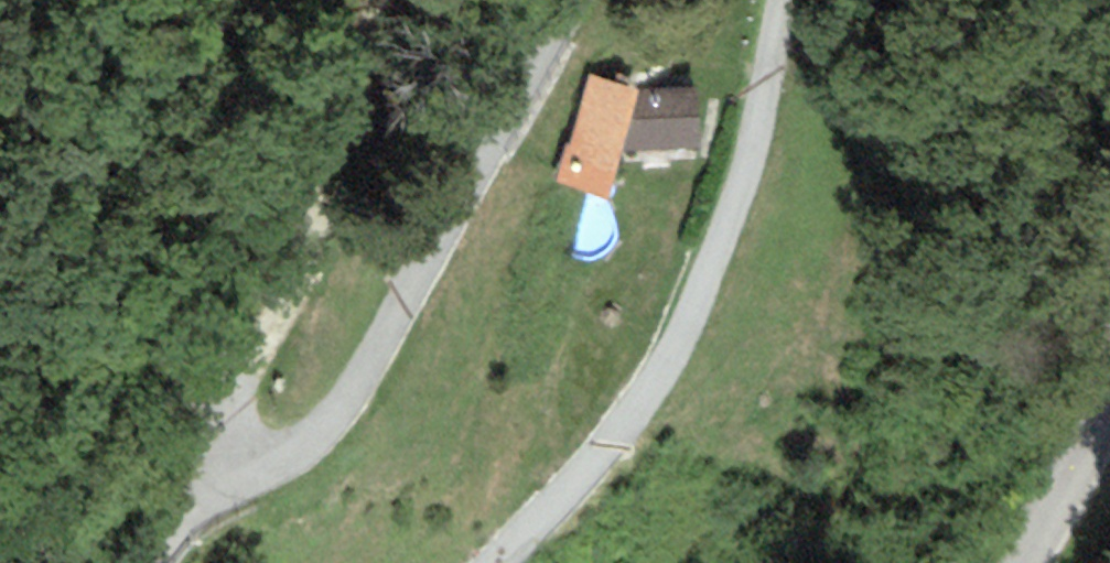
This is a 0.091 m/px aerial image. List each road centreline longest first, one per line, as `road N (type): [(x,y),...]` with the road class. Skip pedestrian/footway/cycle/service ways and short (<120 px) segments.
road 1 (unclassified): [(152,562),(229,476),(332,421),(365,376),(576,0)]
road 2 (unclassified): [(779,0),(753,131),(691,308),(653,384),(495,562)]
road 3 (track): [(379,0),(312,239),(287,306),(239,383),(229,476)]
road 4 (tertiary): [(1008,562),(1109,389)]

